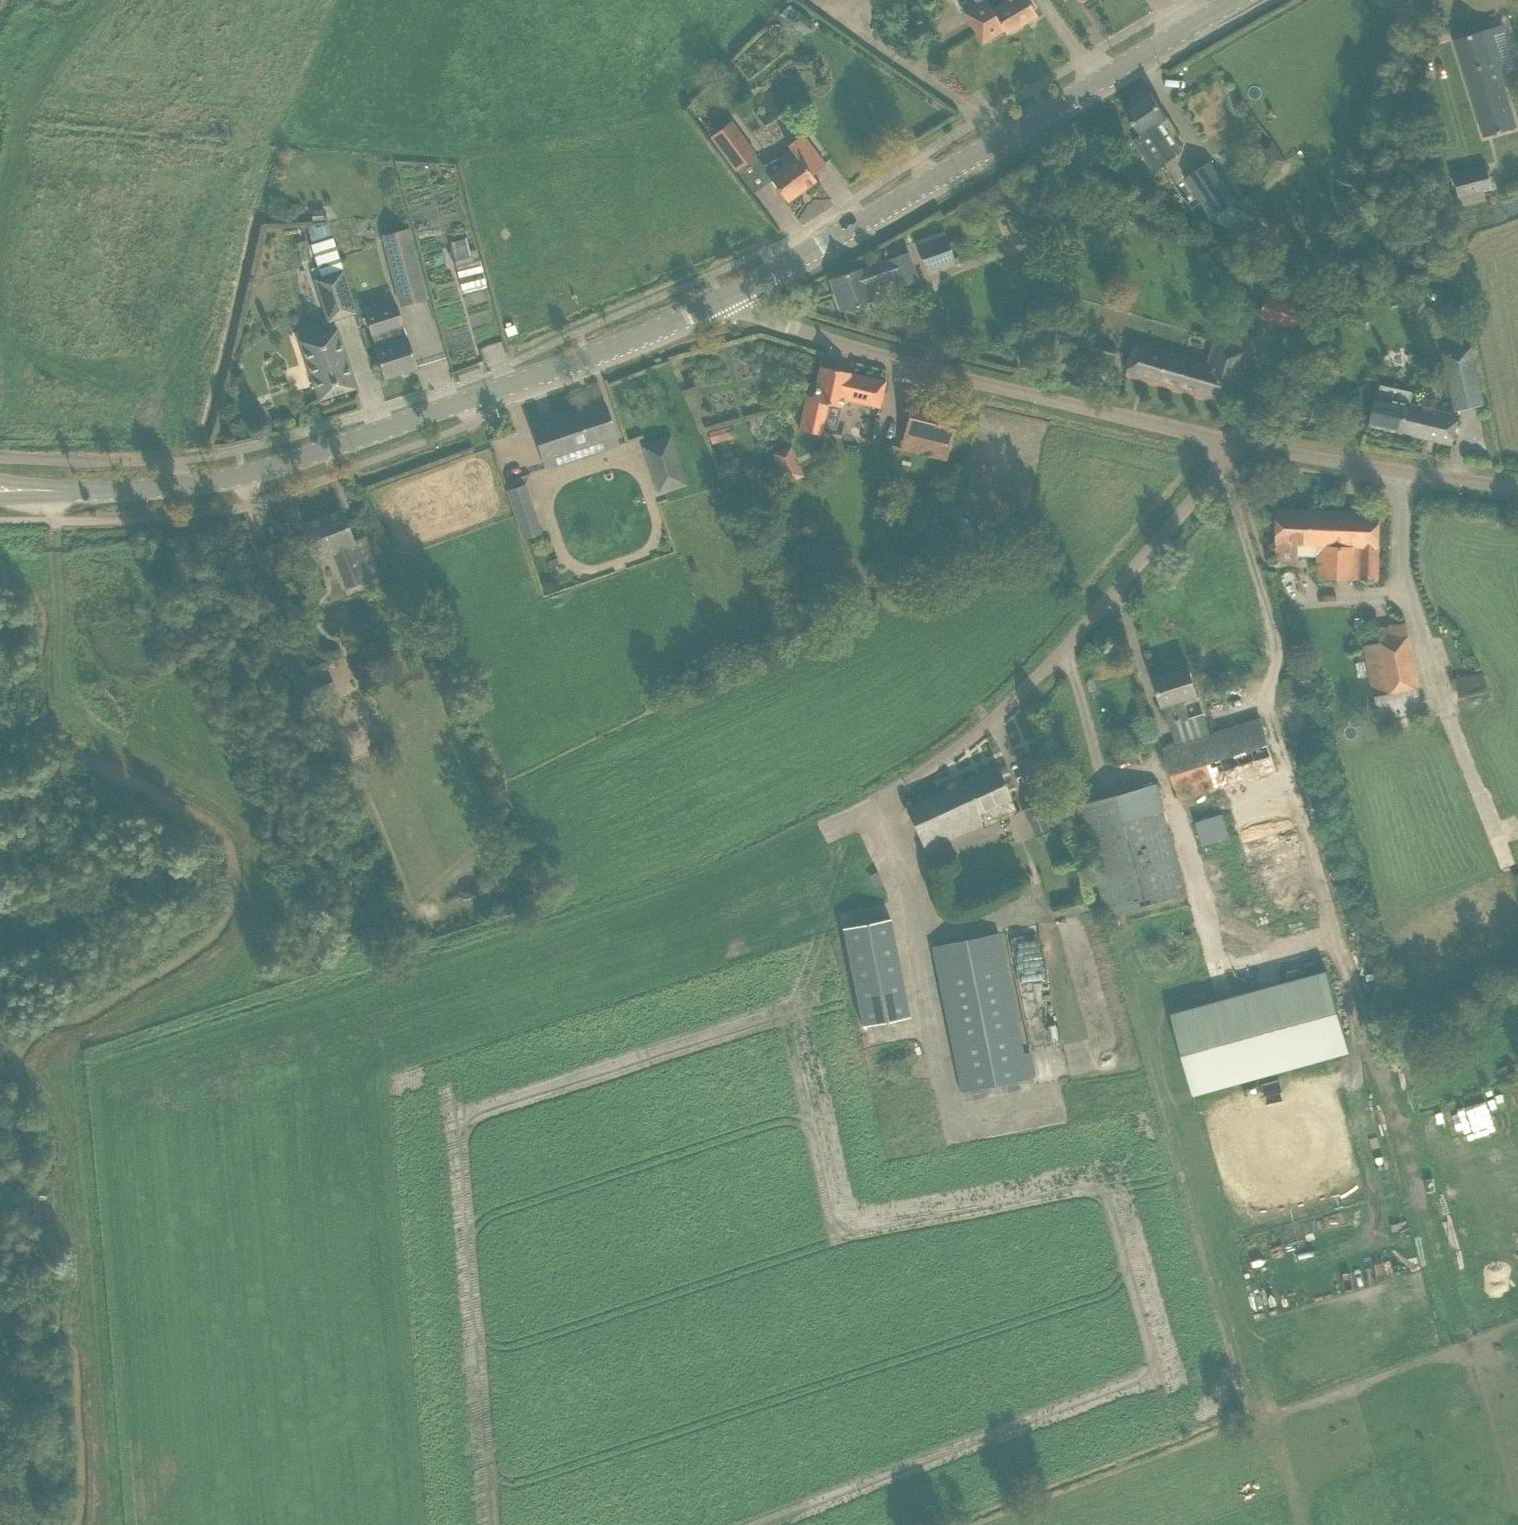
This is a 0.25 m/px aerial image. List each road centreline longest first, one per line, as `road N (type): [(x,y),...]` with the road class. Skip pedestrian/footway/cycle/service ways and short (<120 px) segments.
road 1 (tertiary): [(726,299),(497,391),(273,465),(195,484),(0,490)]
road 2 (tertiary): [(1235,0),(726,299)]
road 3 (residential): [(841,824),(966,740),(1058,658),(1222,464),(1227,442)]
road 4 (residential): [(726,299),(784,325),(1227,442)]
road 5 (residential): [(1227,442),(1517,489)]

